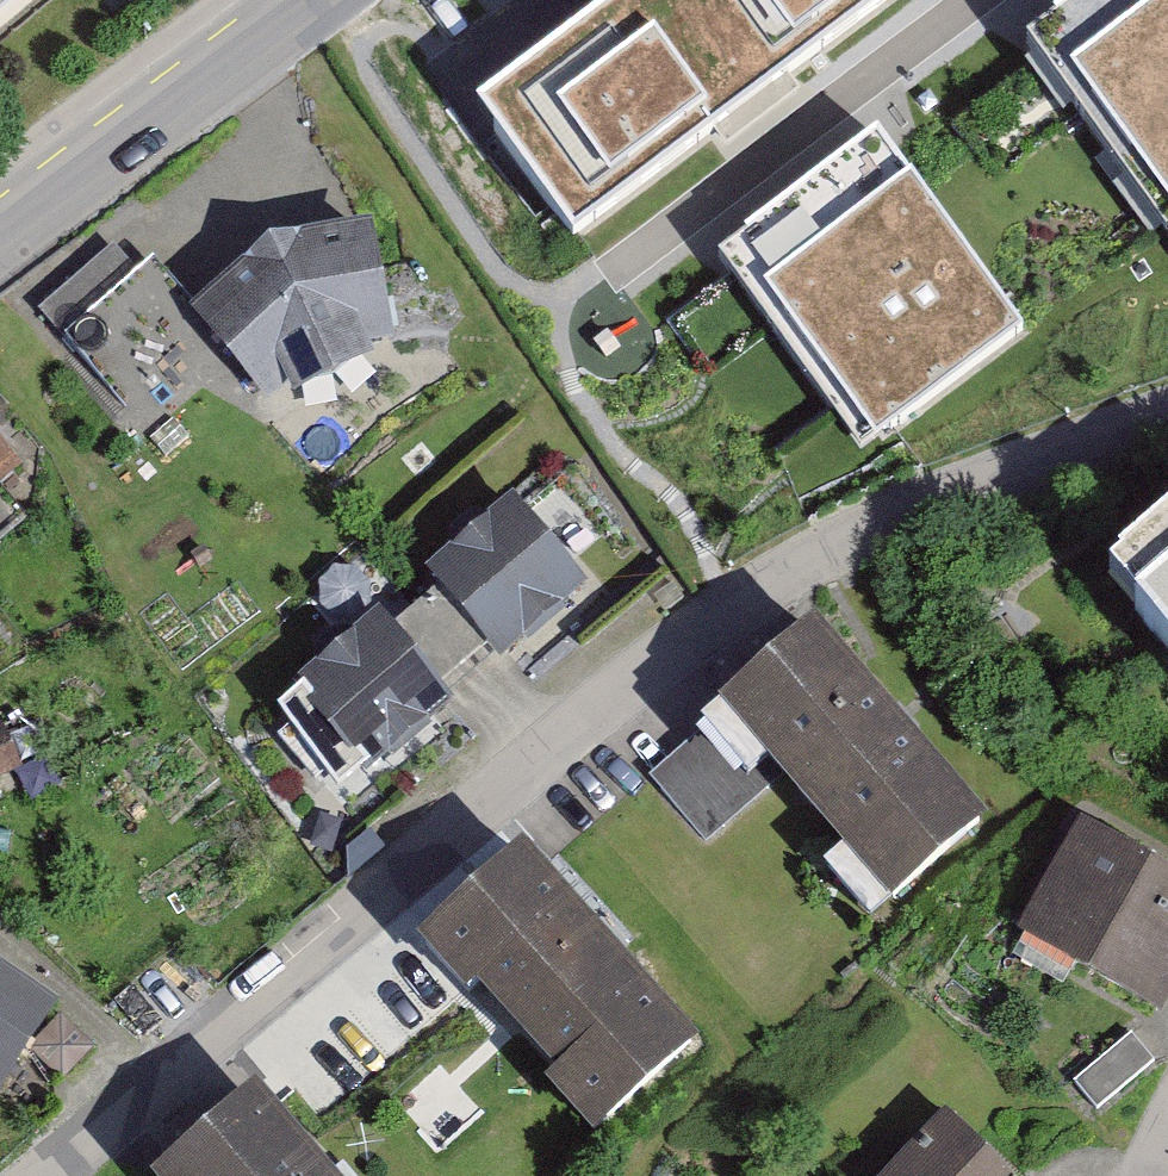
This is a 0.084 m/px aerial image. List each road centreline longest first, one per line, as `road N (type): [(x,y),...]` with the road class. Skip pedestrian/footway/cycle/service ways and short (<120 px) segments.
road 1 (residential): [(62,1175),(732,611),(952,502),(1167,419)]
road 2 (secondary): [(0,227),(301,0)]

